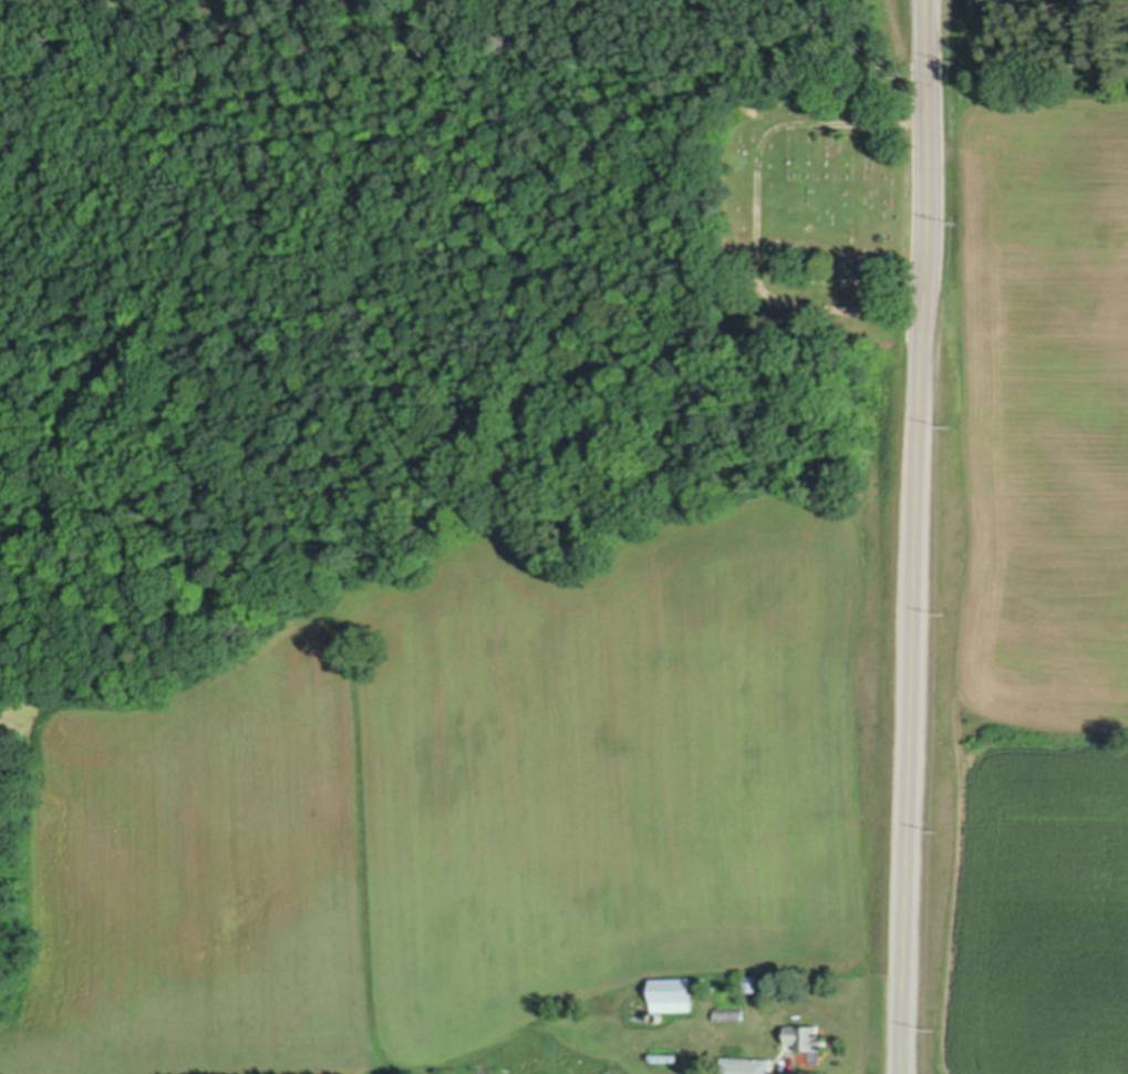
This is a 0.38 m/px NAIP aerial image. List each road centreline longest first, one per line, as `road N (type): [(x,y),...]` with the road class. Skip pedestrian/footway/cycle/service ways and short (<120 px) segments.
road 1 (secondary): [(926,0),(908,1073)]

